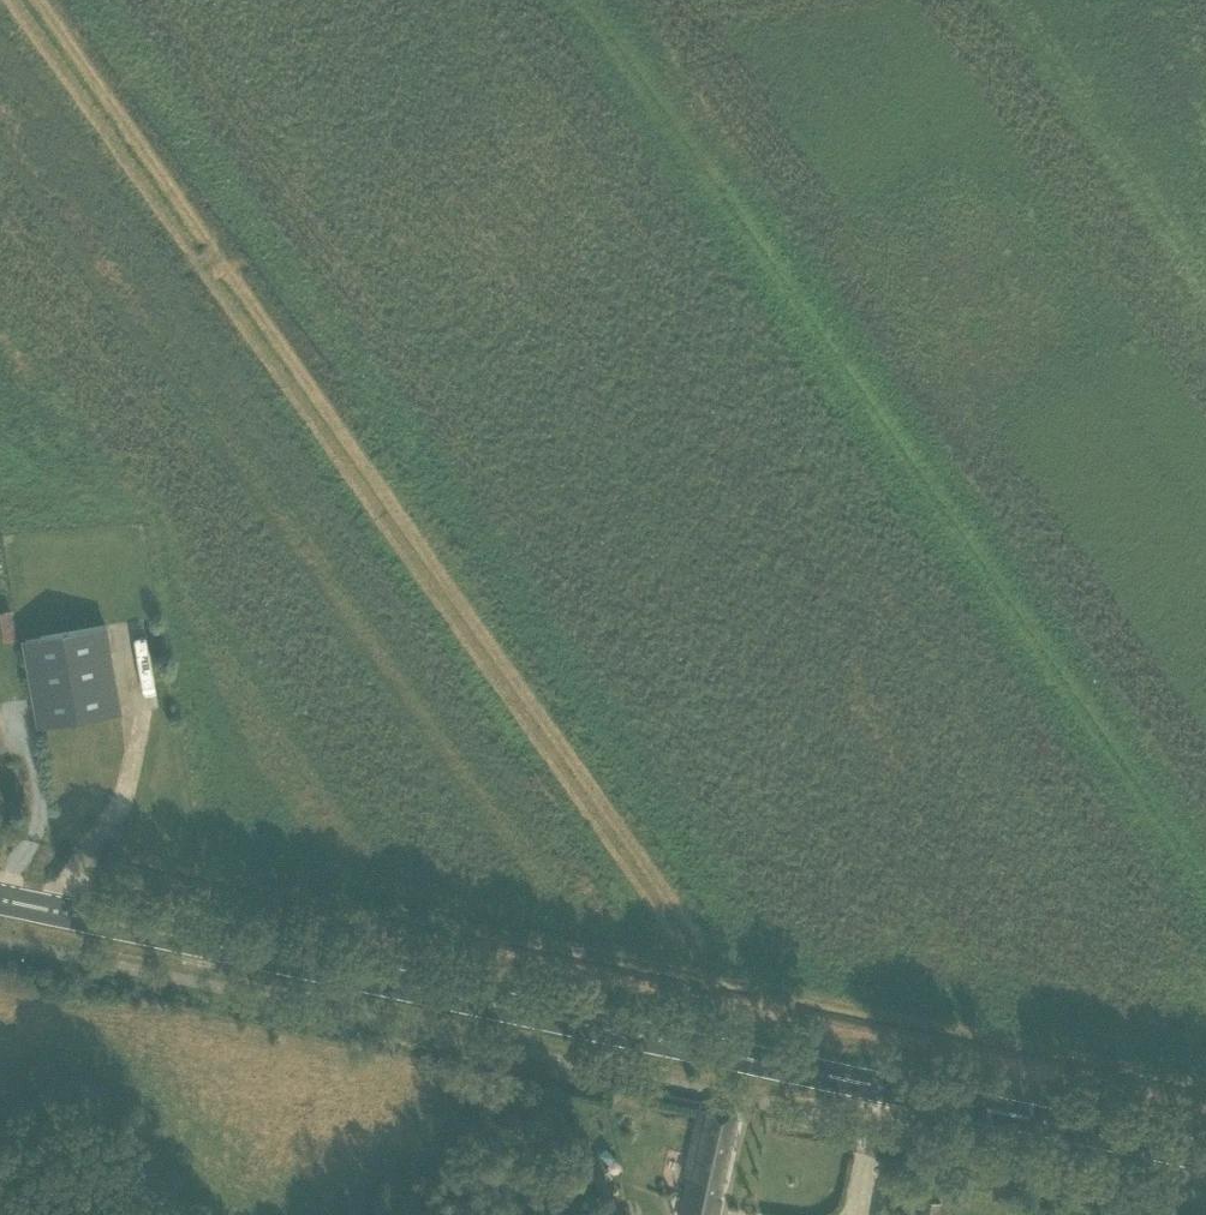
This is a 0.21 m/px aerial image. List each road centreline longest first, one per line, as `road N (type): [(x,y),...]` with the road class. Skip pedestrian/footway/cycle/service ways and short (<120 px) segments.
road 1 (tertiary): [(1205,1153),(0,899)]

